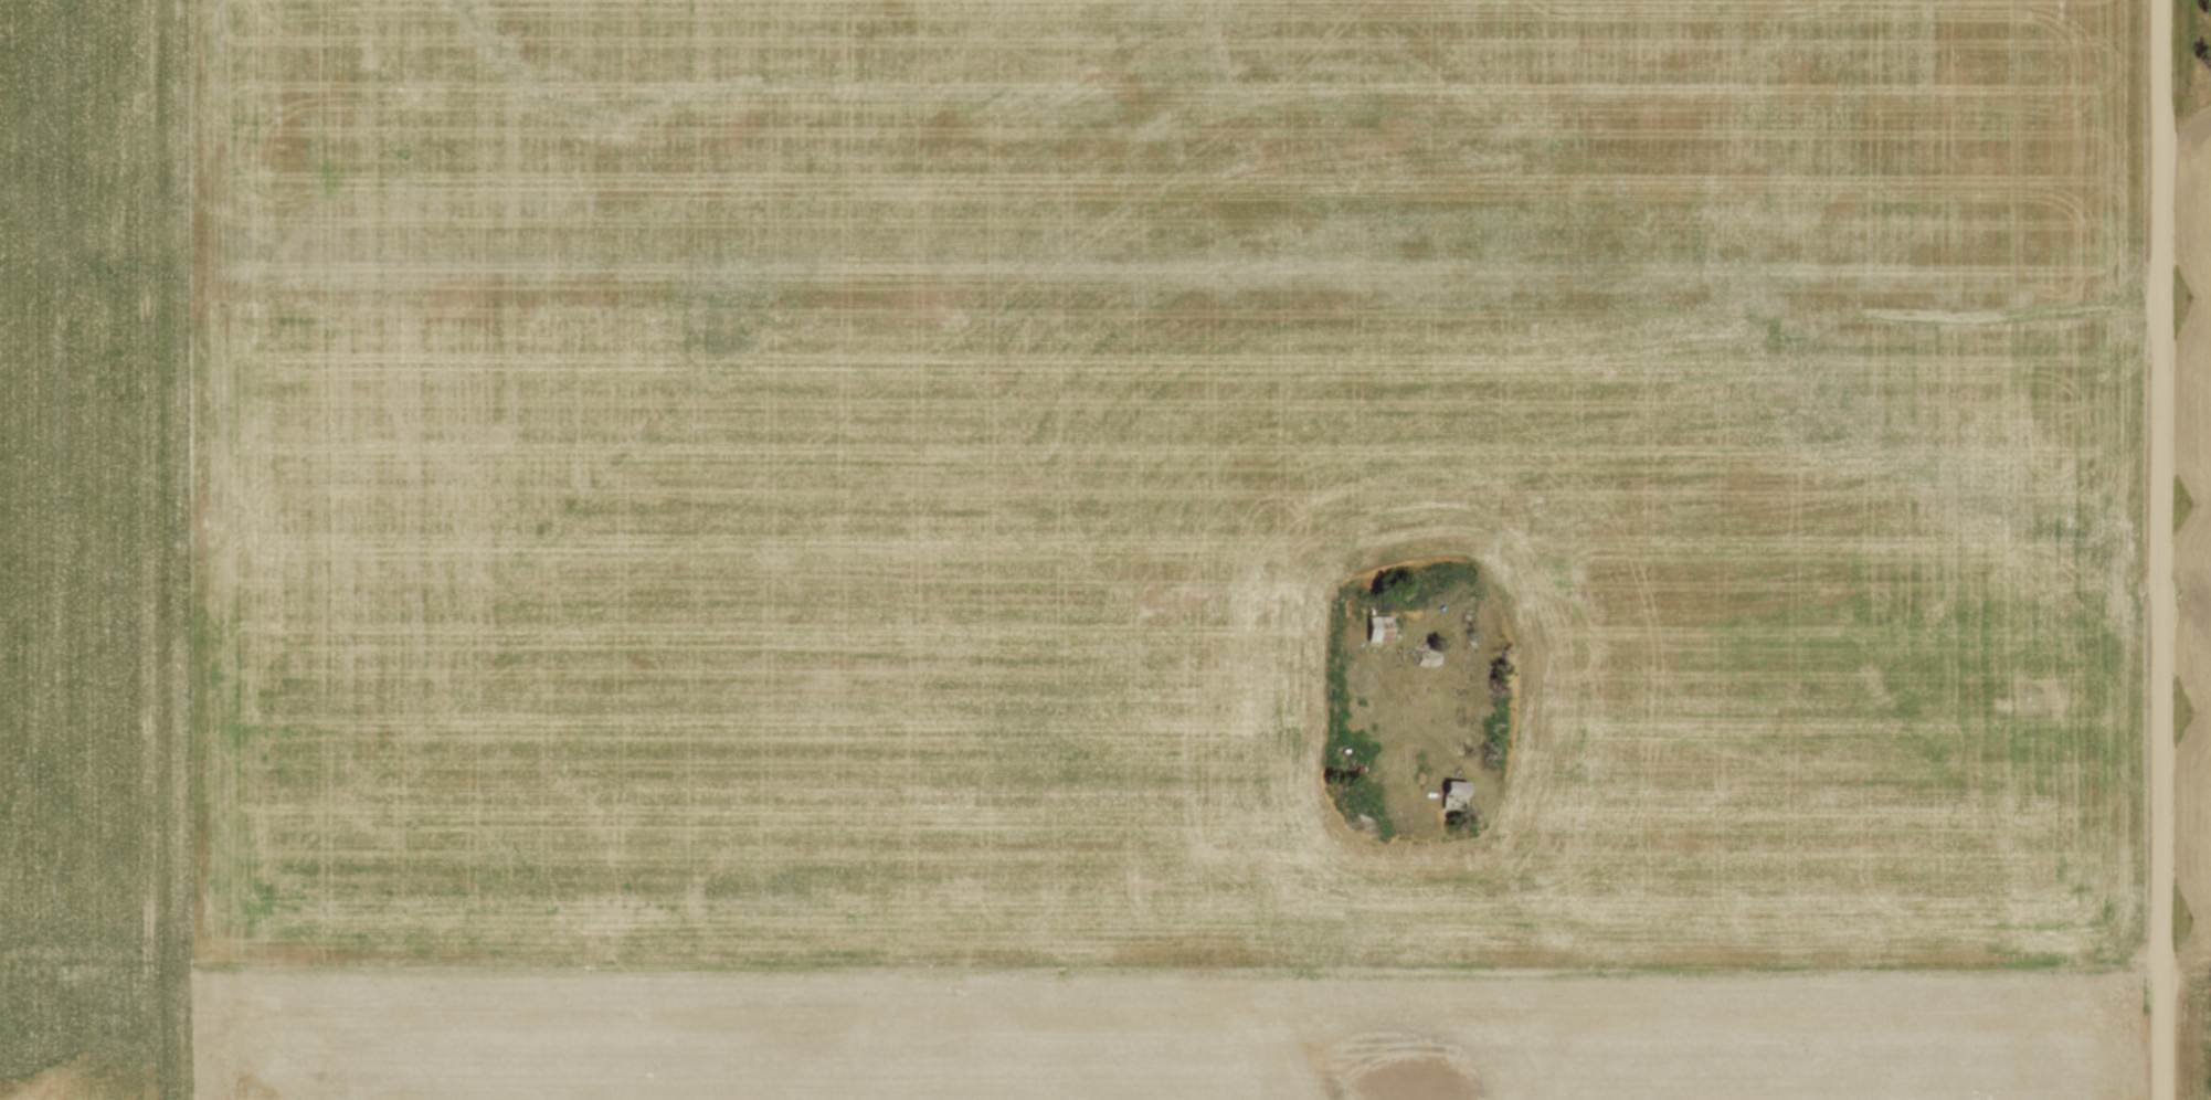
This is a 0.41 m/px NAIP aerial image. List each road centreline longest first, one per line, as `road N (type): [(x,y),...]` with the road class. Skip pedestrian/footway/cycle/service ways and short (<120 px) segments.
road 1 (residential): [(2163,1099),(2161,0)]

